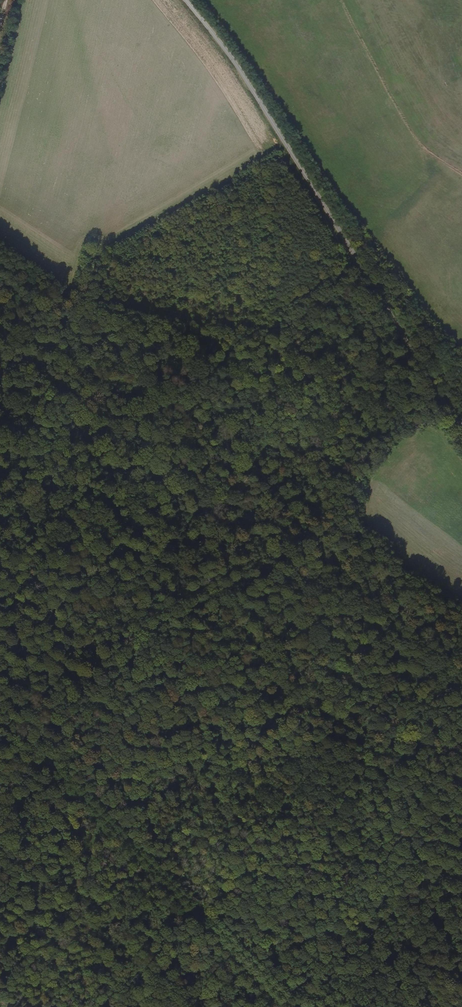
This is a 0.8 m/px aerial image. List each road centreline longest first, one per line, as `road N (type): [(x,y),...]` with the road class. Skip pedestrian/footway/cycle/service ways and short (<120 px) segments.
road 1 (unclassified): [(461,422),(427,382),(264,109),(186,0)]

